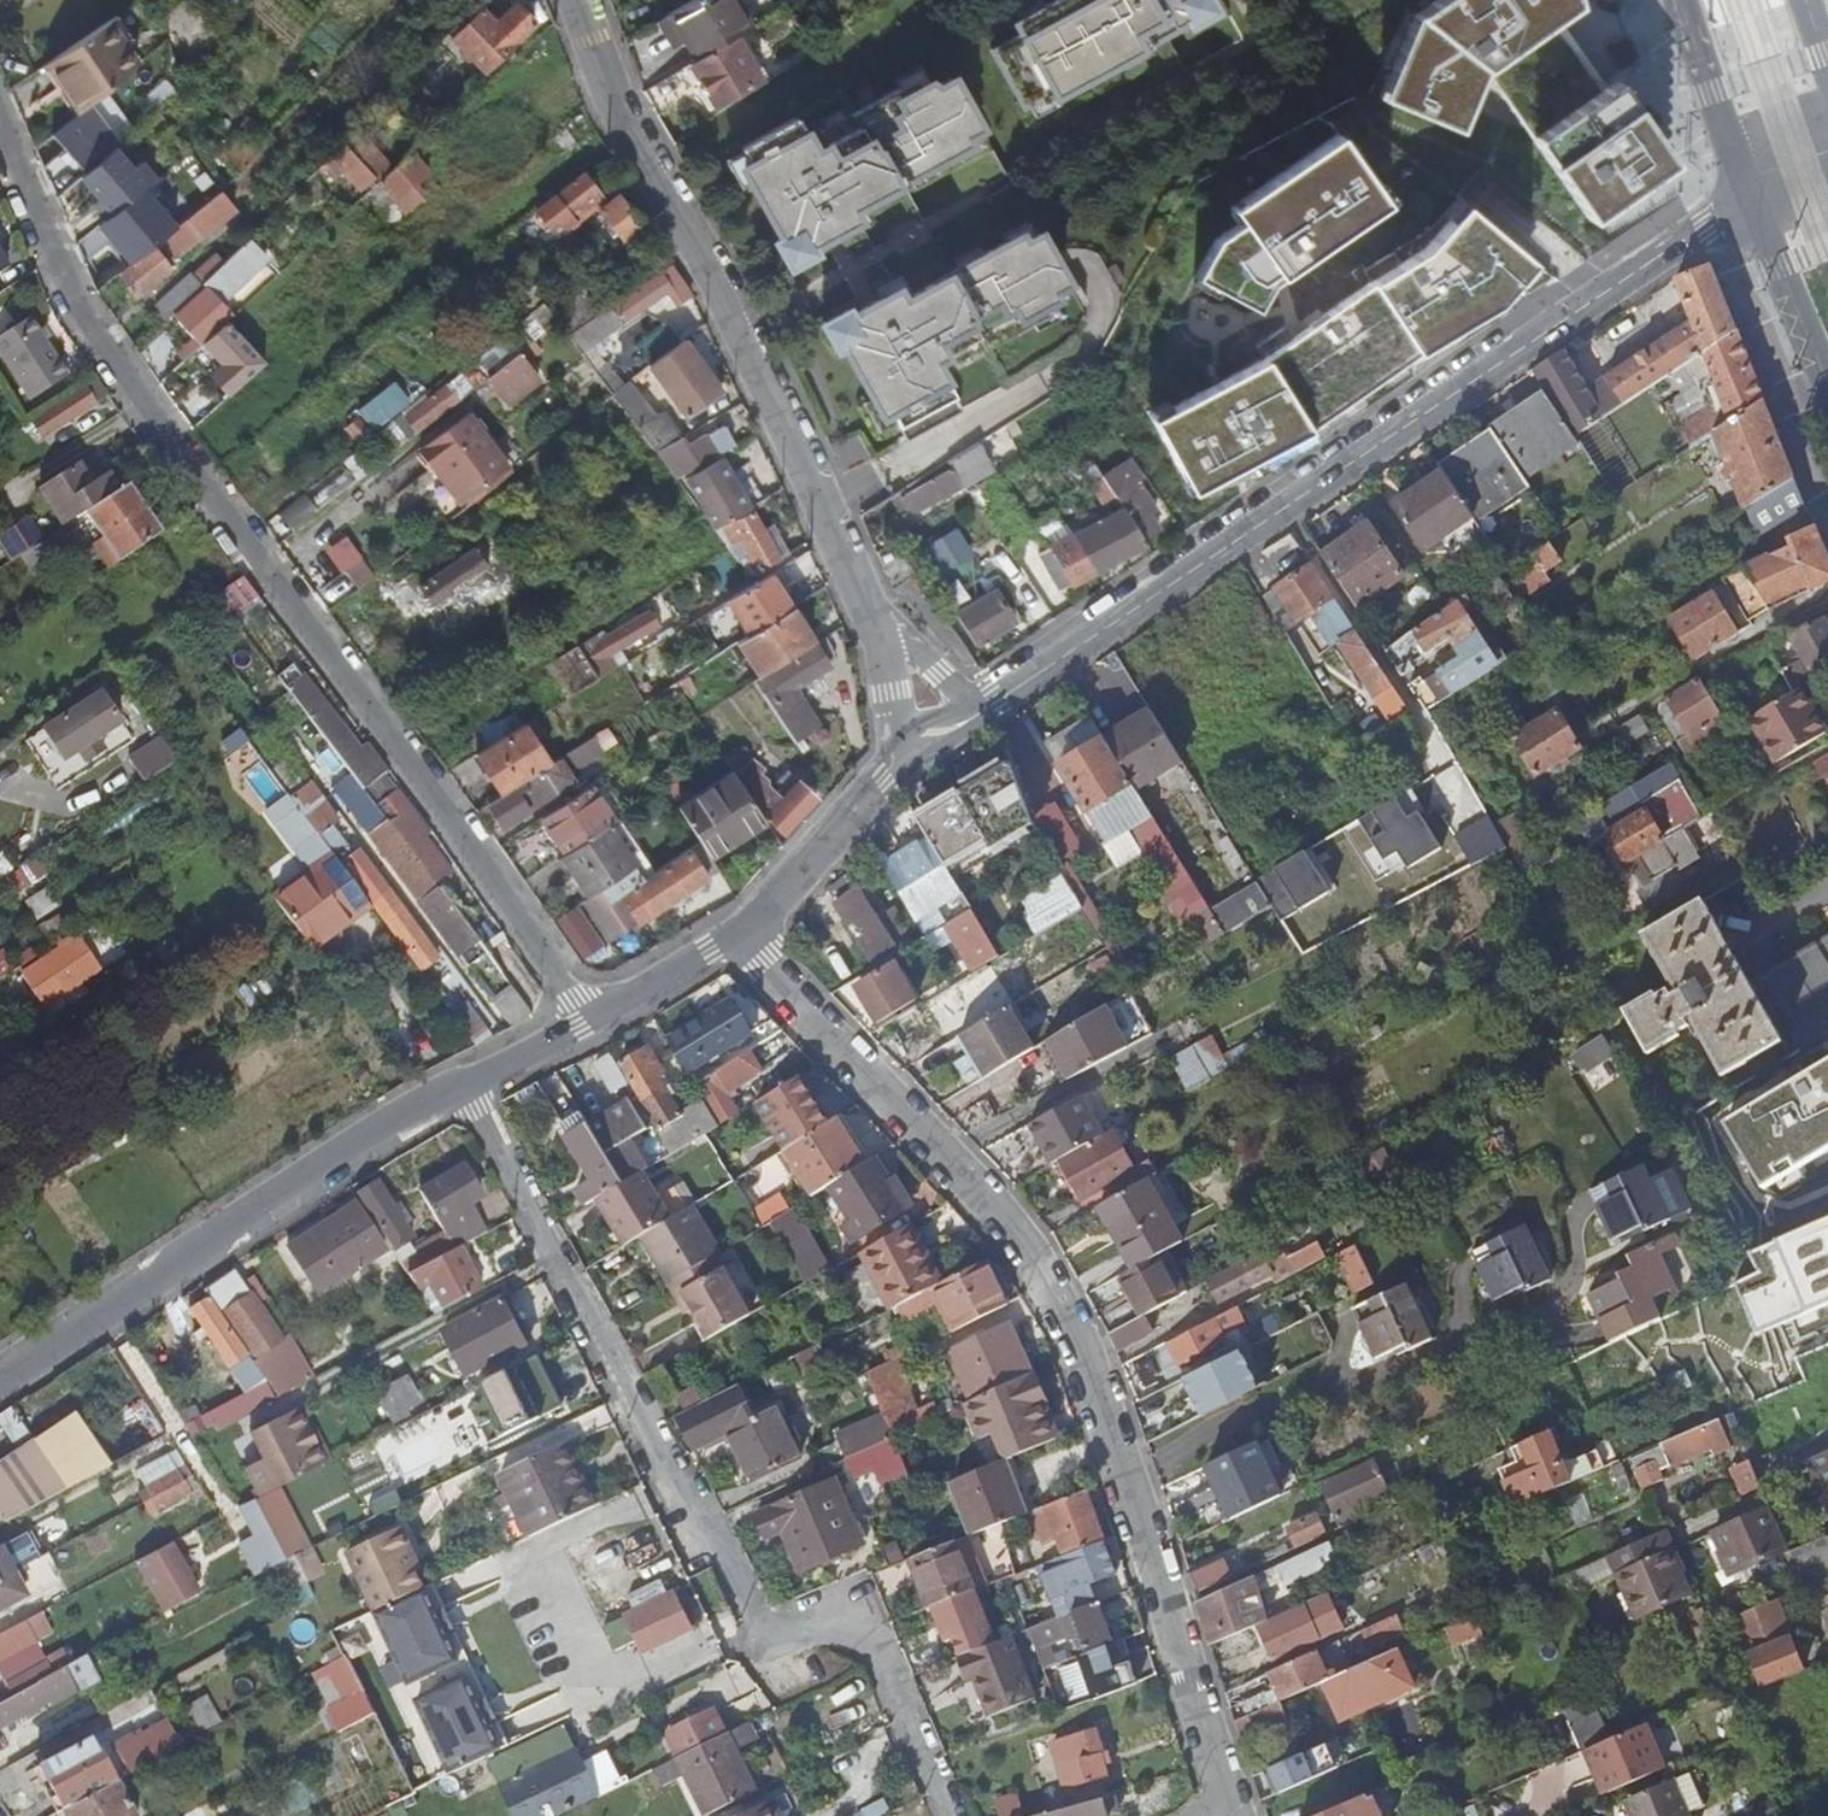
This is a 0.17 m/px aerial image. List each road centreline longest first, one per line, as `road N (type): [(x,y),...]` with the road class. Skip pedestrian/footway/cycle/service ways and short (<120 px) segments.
road 1 (residential): [(597,1018),(116,360),(56,259),(0,122)]
road 2 (residential): [(747,934),(1018,1229),(1066,1303),(1230,1811)]
road 3 (residential): [(1747,190),(1709,225),(941,726)]
road 4 (residential): [(469,1085),(681,1498),(774,1642),(858,1608),(947,1815)]
road 5 (residential): [(573,0),(621,122),(714,283),(819,506),(941,726)]
road 6 (residential): [(469,1085),(404,1114),(247,1209),(188,1259),(0,1386)]
road 7 (residential): [(941,726),(747,934)]
road 8 (primary): [(1747,190),(1827,389)]
road 9 (primary): [(1680,0),(1747,190)]
road 10 (residential): [(747,934),(597,1018)]
road 11 (residential): [(597,1018),(469,1085)]

